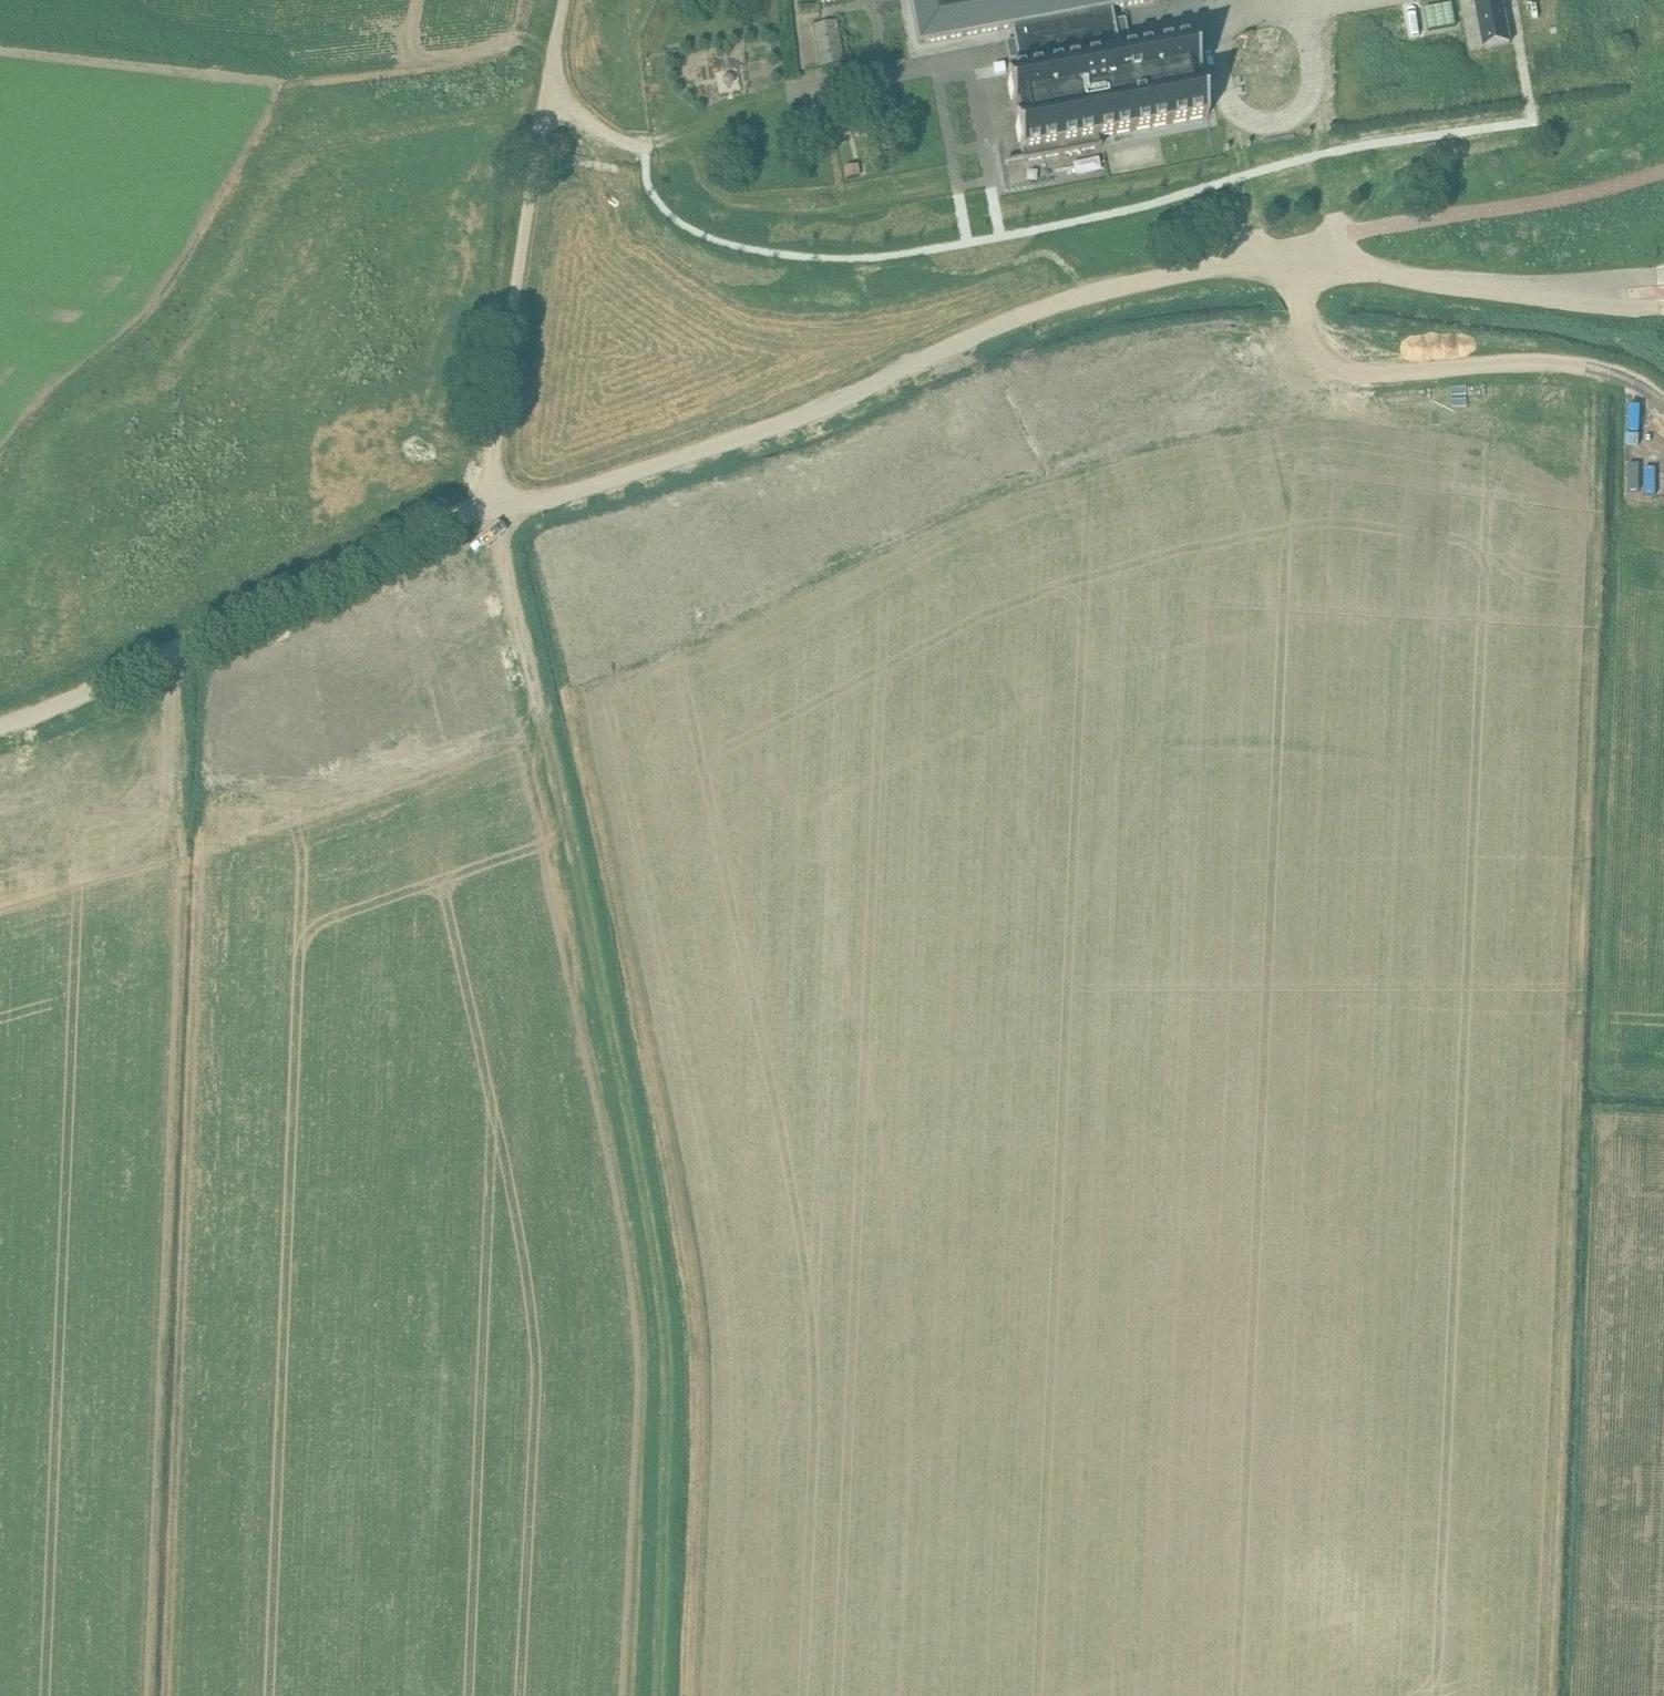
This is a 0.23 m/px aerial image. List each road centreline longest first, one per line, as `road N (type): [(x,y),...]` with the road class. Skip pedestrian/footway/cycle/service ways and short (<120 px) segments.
road 1 (unclassified): [(0,865),(153,822),(528,663),(940,470),(1255,371),(1348,361),(1497,387),(1606,440),(1663,481)]
road 2 (tertiary): [(1570,295),(1299,316),(1180,335),(1039,373),(243,726),(0,804)]
road 3 (unclassified): [(508,552),(991,332),(1073,304),(1408,229),(1536,189),(1604,145),(1663,84)]
road 4 (track): [(655,1695),(662,1316),(528,663)]
road 5 (unclassified): [(508,552),(490,494),(496,416),(565,0)]
road 6 (unclassified): [(508,552),(201,690),(0,748)]

